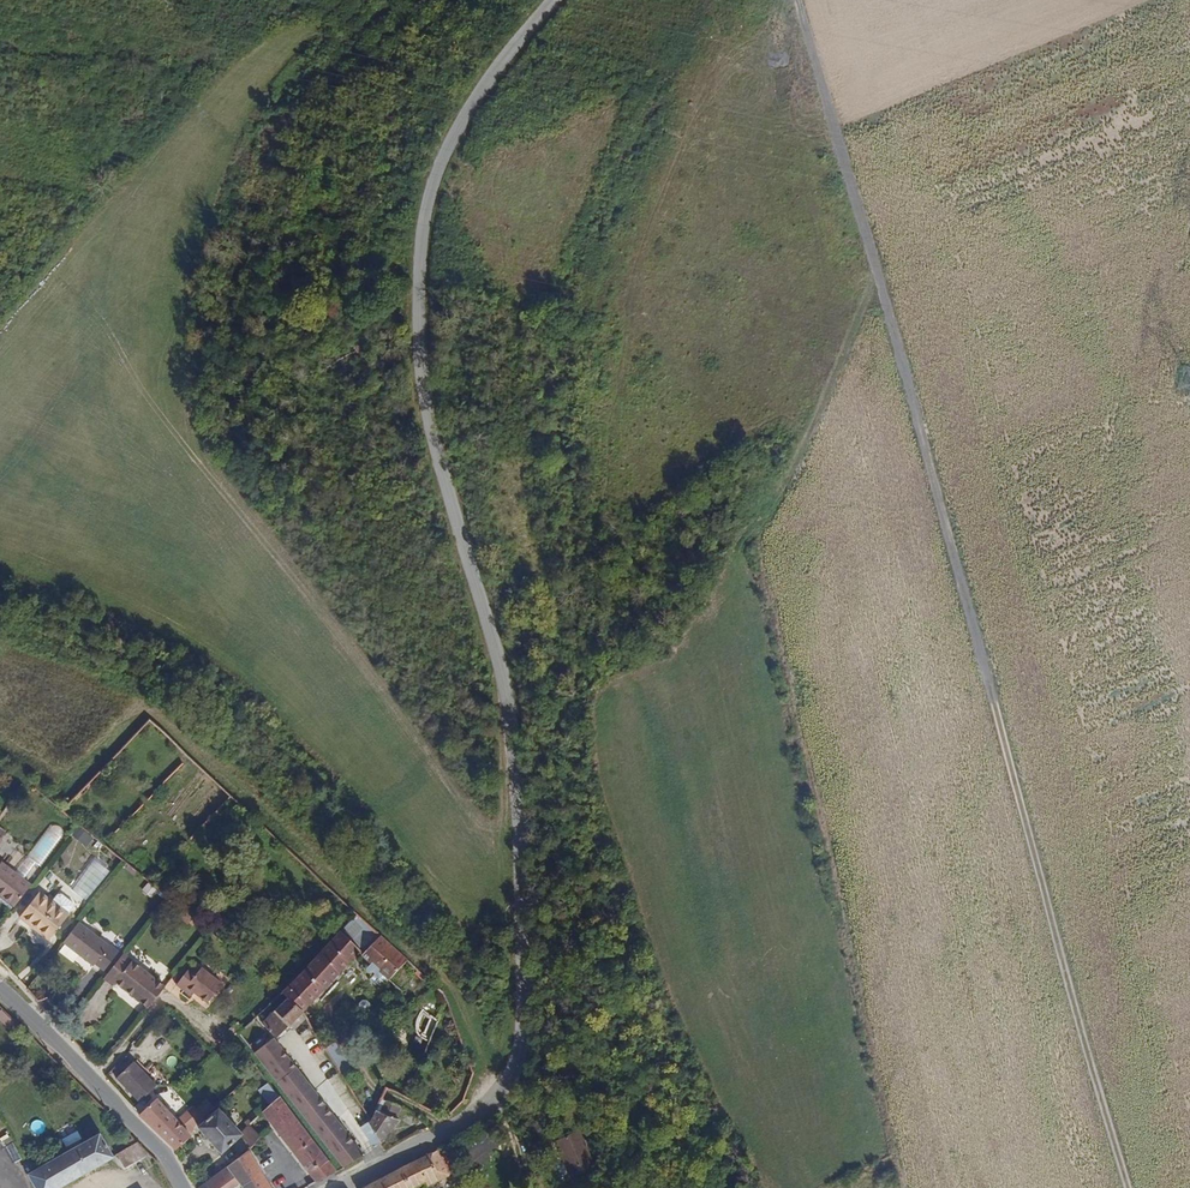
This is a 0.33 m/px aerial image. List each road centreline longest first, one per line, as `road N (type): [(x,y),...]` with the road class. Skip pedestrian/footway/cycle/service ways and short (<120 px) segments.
road 1 (track): [(1128,1187),(799,0)]
road 2 (unclassified): [(513,1079),(523,986),(516,756),(495,643),(425,393),(421,252),(449,147),(483,86),(550,0)]
road 3 (track): [(490,1102),(448,984),(291,829),(145,700),(0,638)]
road 4 (tertiary): [(185,1187),(155,1141),(0,989)]
road 5 (residential): [(341,1187),(439,1139),(513,1079)]

